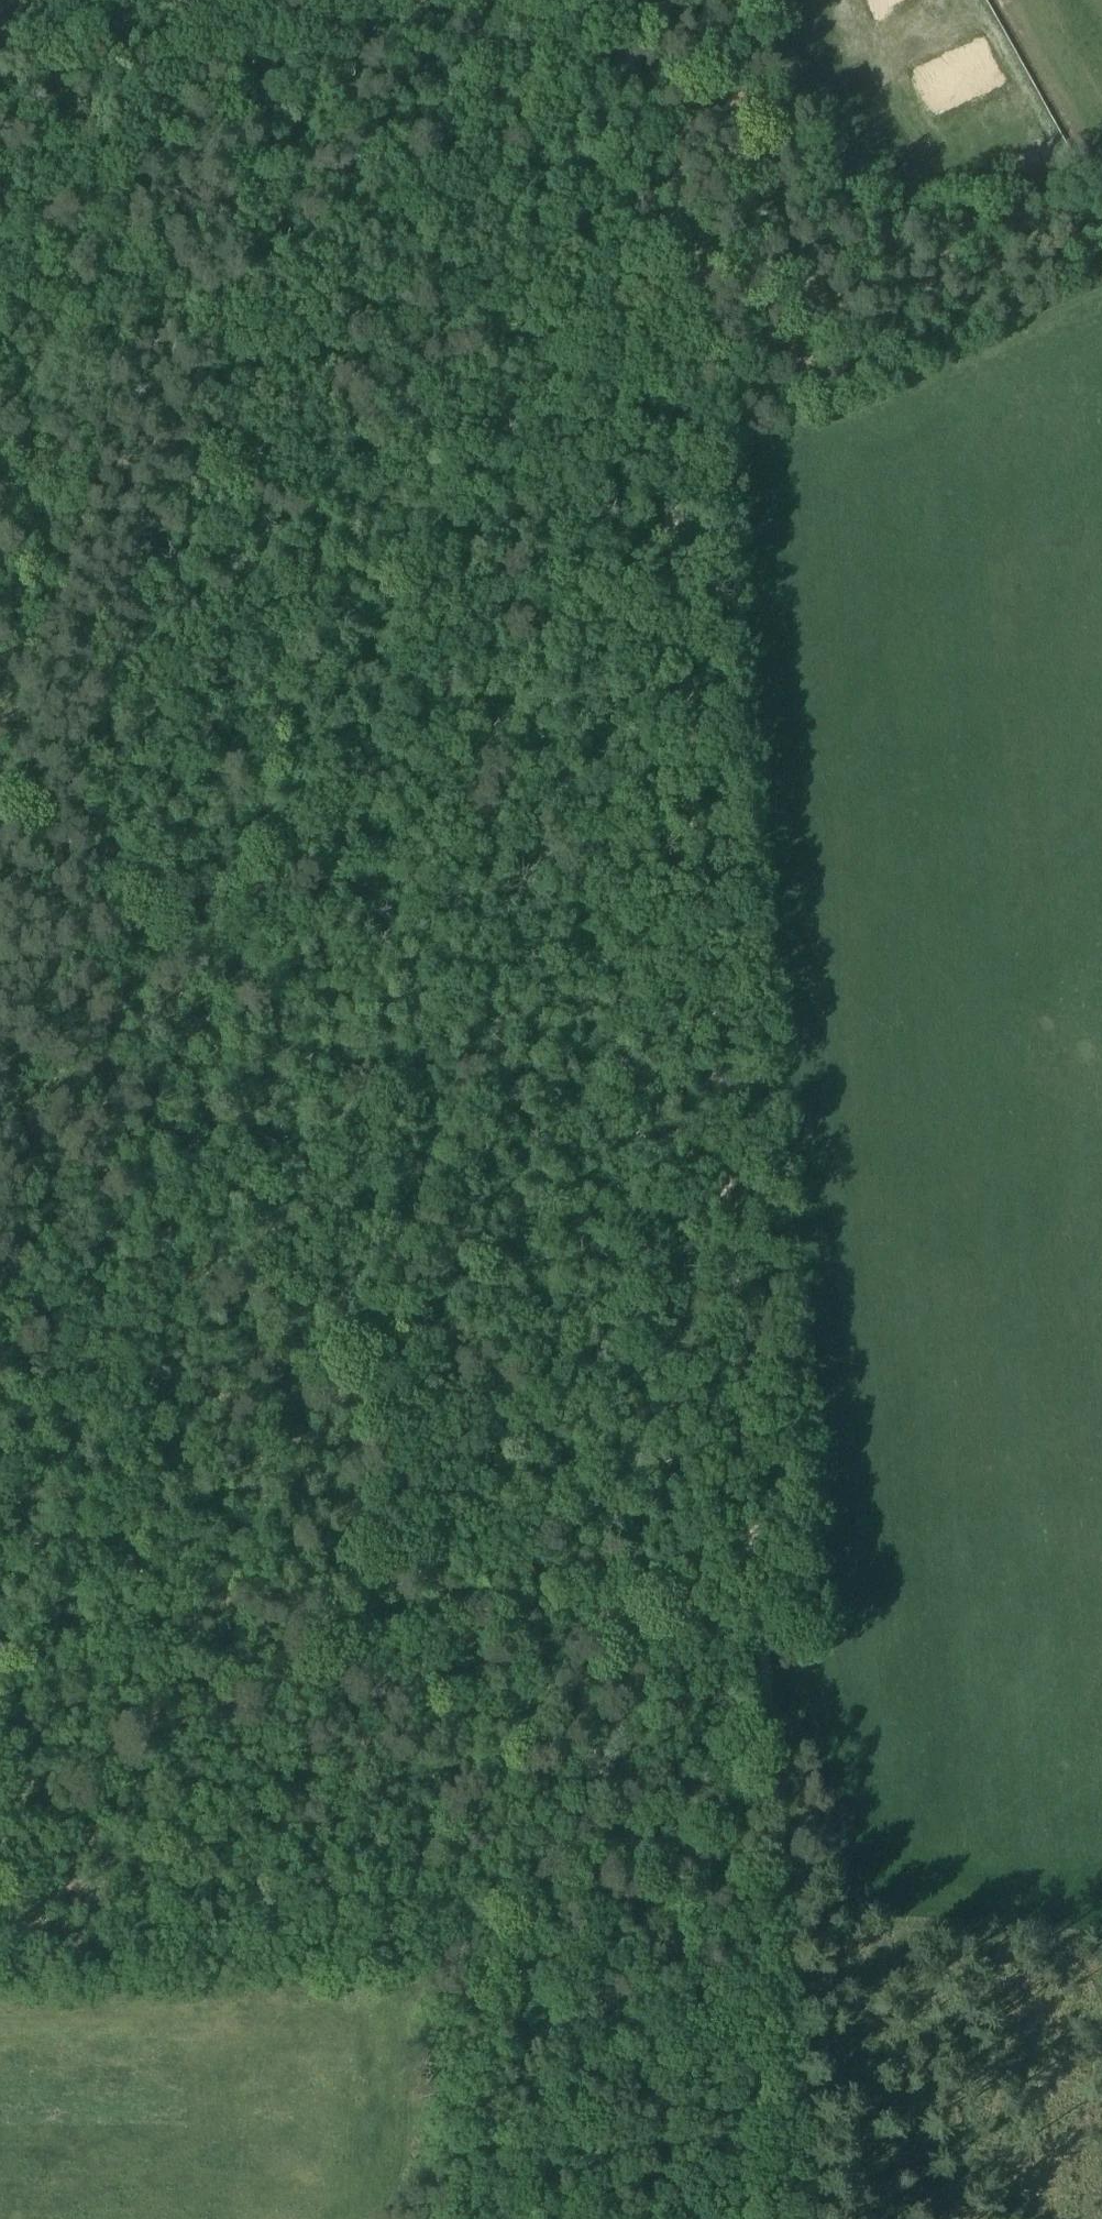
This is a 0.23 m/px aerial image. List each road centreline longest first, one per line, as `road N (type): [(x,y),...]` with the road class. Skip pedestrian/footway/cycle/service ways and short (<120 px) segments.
road 1 (track): [(628,0),(822,2218)]
road 2 (track): [(0,1630),(272,1604),(370,1577),(482,1571),(625,1576),(767,1558)]

